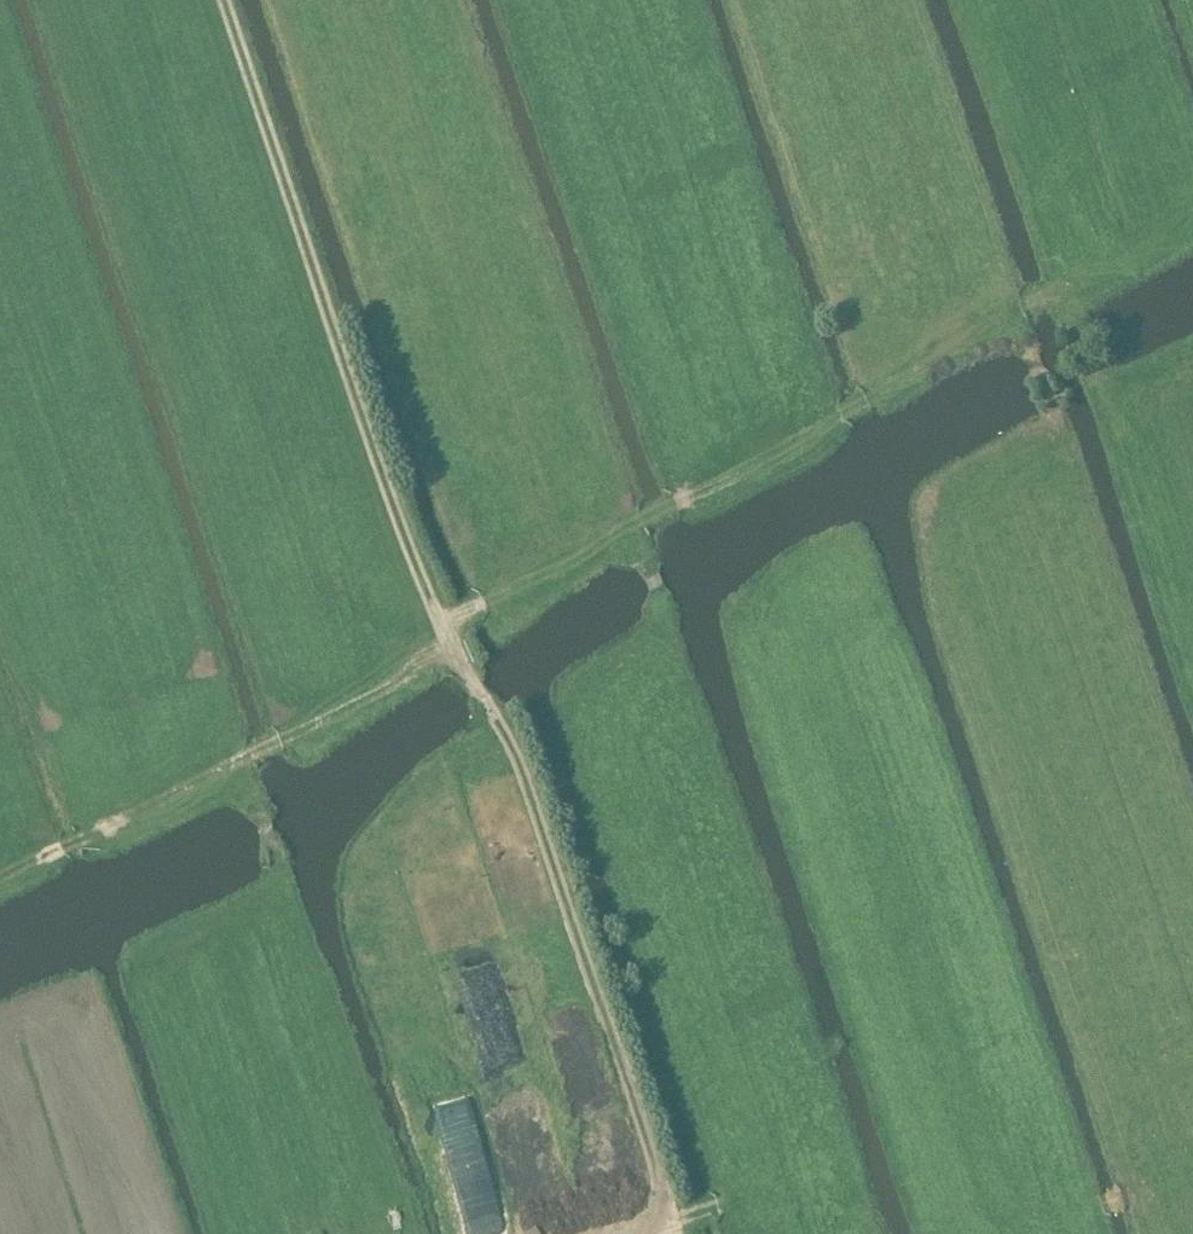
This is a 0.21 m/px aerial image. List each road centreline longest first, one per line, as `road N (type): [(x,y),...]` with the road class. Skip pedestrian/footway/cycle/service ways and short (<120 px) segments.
road 1 (track): [(655,1233),(667,1224),(539,821),(465,665),(231,0)]

